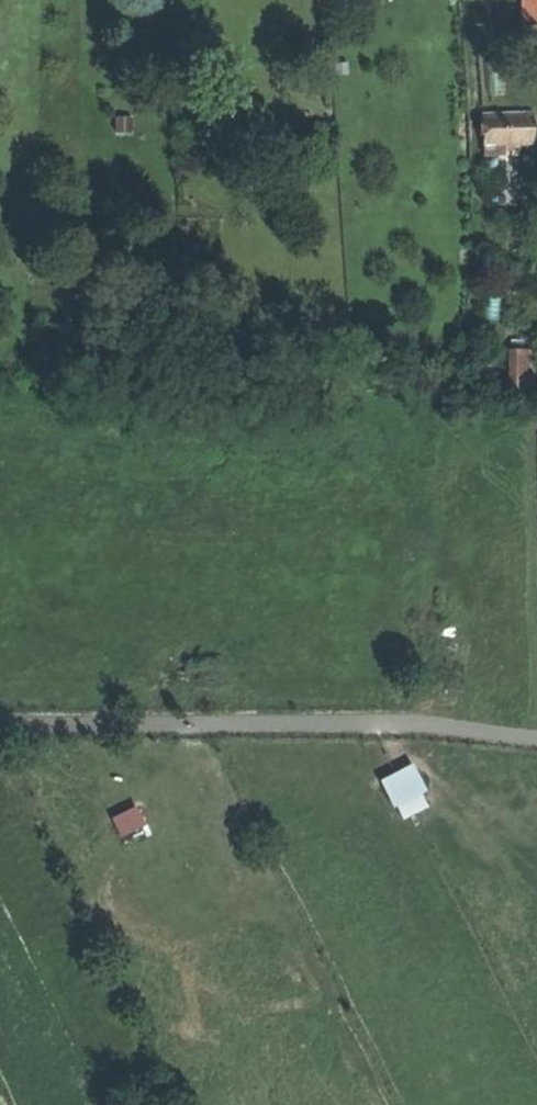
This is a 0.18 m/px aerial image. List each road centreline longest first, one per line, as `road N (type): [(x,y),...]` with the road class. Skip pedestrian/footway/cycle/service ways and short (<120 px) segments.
road 1 (track): [(475,304),(483,179),(466,0)]

